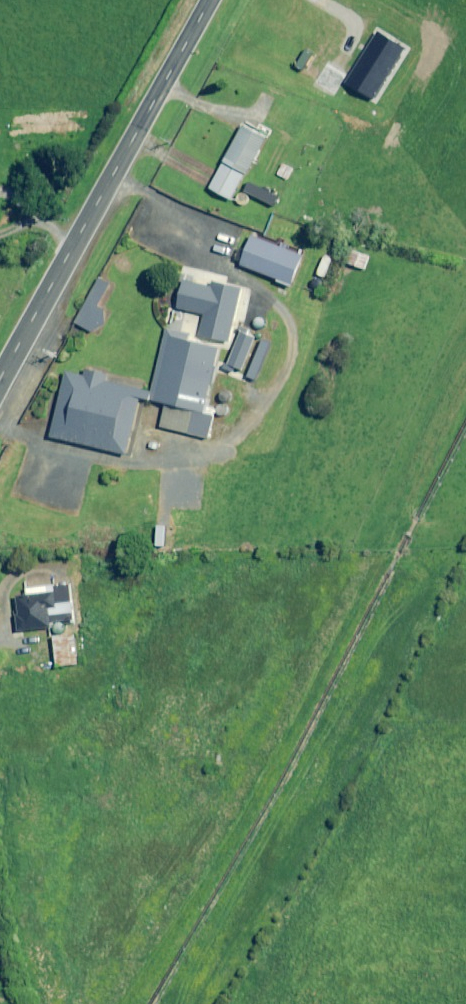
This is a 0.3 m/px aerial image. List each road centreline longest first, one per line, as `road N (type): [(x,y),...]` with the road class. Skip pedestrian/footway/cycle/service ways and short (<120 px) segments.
road 1 (track): [(125,1003),(235,832),(465,385)]
road 2 (tertiary): [(208,0),(0,376)]

